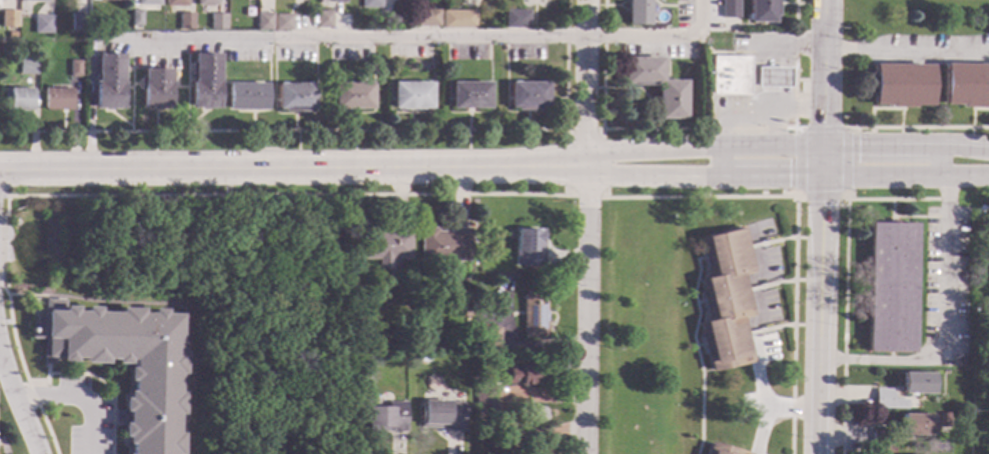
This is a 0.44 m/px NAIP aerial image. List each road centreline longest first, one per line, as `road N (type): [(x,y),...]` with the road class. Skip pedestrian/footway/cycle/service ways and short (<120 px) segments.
road 1 (tertiary): [(586,166),(0,169)]
road 2 (residential): [(586,0),(586,453)]
road 3 (tertiary): [(988,148),(718,148),(614,153),(586,166)]
road 4 (tertiary): [(818,453),(824,175)]
road 5 (tertiary): [(586,166),(824,175)]
road 6 (tertiary): [(824,175),(825,0)]
road 7 (tertiary): [(824,175),(988,174)]

